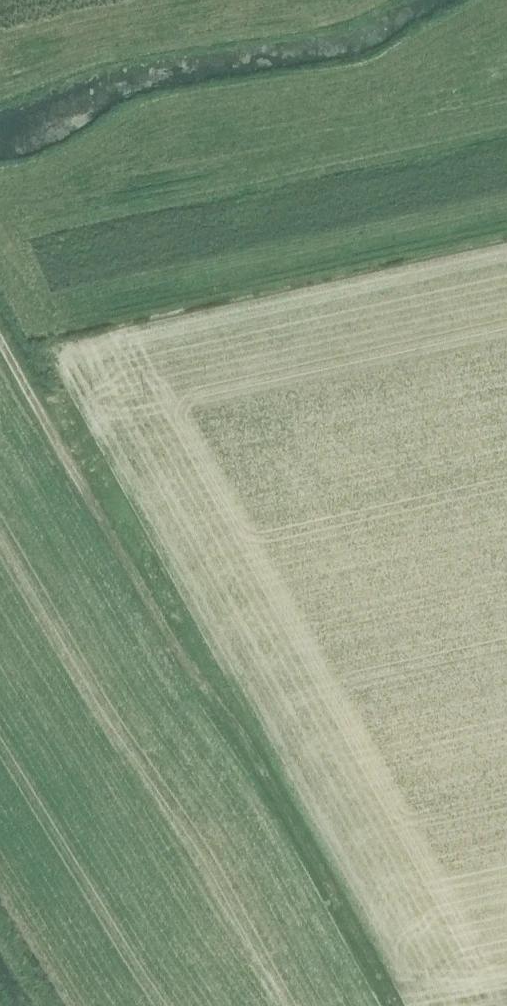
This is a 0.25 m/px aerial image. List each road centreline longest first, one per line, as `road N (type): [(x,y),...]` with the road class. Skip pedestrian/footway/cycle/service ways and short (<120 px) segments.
road 1 (track): [(392,1005),(0,345)]

